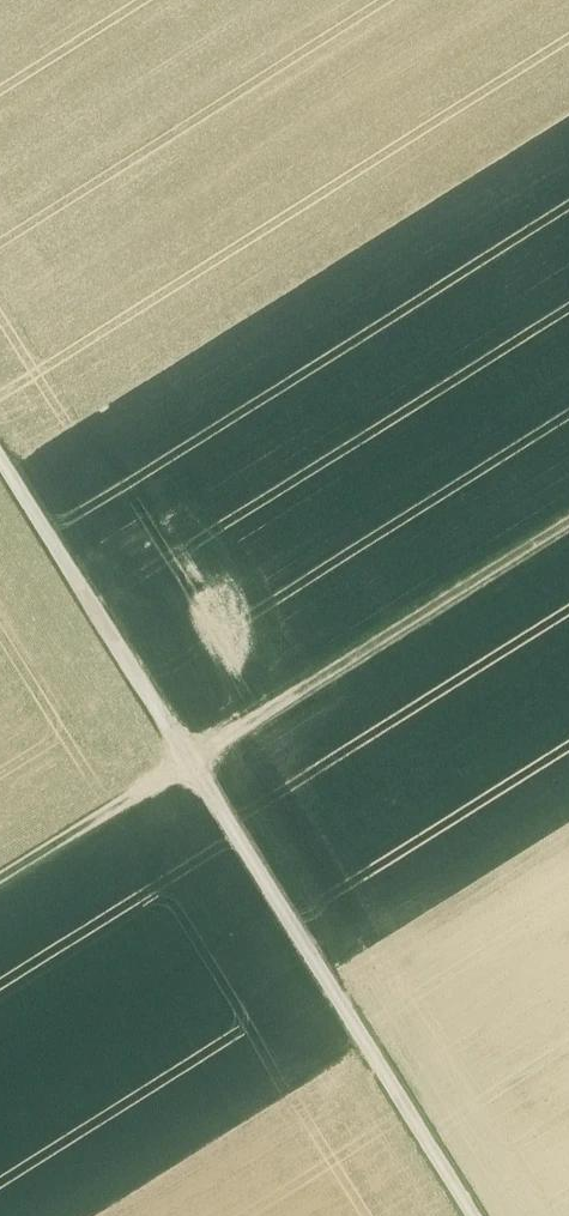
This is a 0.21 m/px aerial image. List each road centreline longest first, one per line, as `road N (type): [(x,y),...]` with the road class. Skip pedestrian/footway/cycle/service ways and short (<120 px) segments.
road 1 (track): [(0,455),(476,1215)]
road 2 (track): [(568,522),(0,881)]

